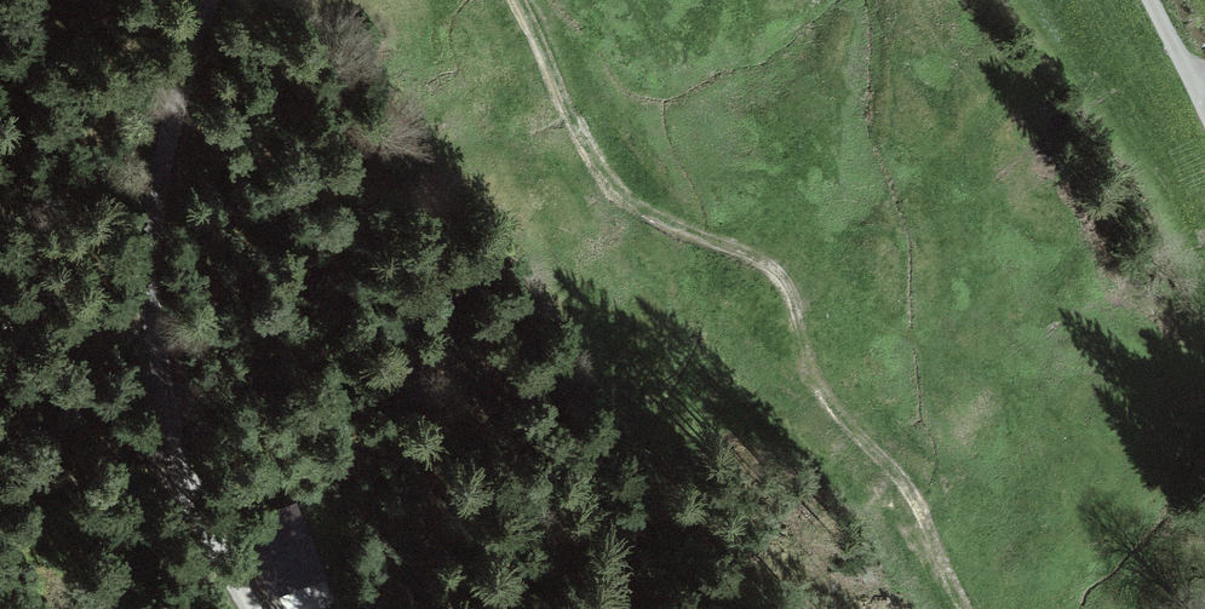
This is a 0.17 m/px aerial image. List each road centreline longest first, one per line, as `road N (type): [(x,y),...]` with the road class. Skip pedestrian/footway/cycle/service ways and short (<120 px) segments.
road 1 (track): [(965,608),(918,503),(816,387),(791,291),(751,254),(624,201),(589,150),(522,0)]
road 2 (residential): [(211,0),(170,126),(150,296),(179,460),(251,608)]
road 3 (unclassified): [(1151,0),(1204,109)]

